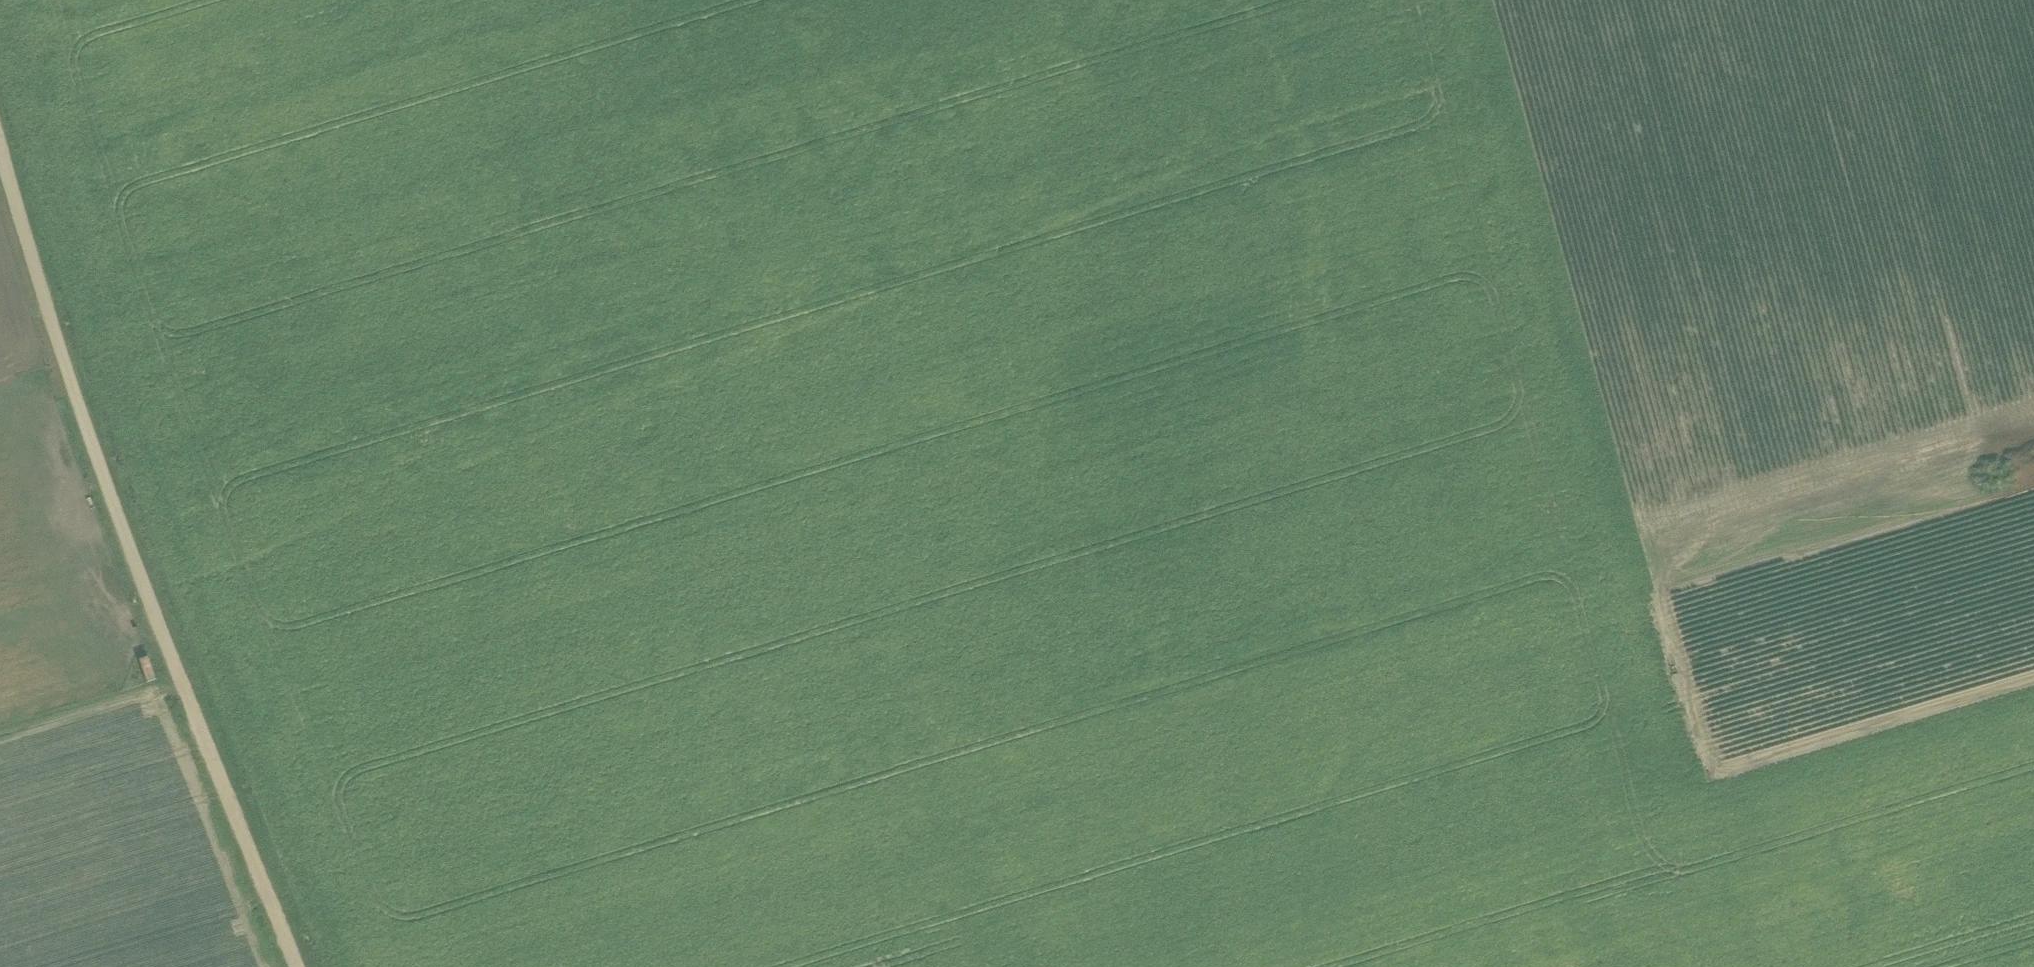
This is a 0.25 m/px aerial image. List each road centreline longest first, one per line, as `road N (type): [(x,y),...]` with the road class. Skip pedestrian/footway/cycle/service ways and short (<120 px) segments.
road 1 (track): [(0,144),(102,474),(302,966)]

